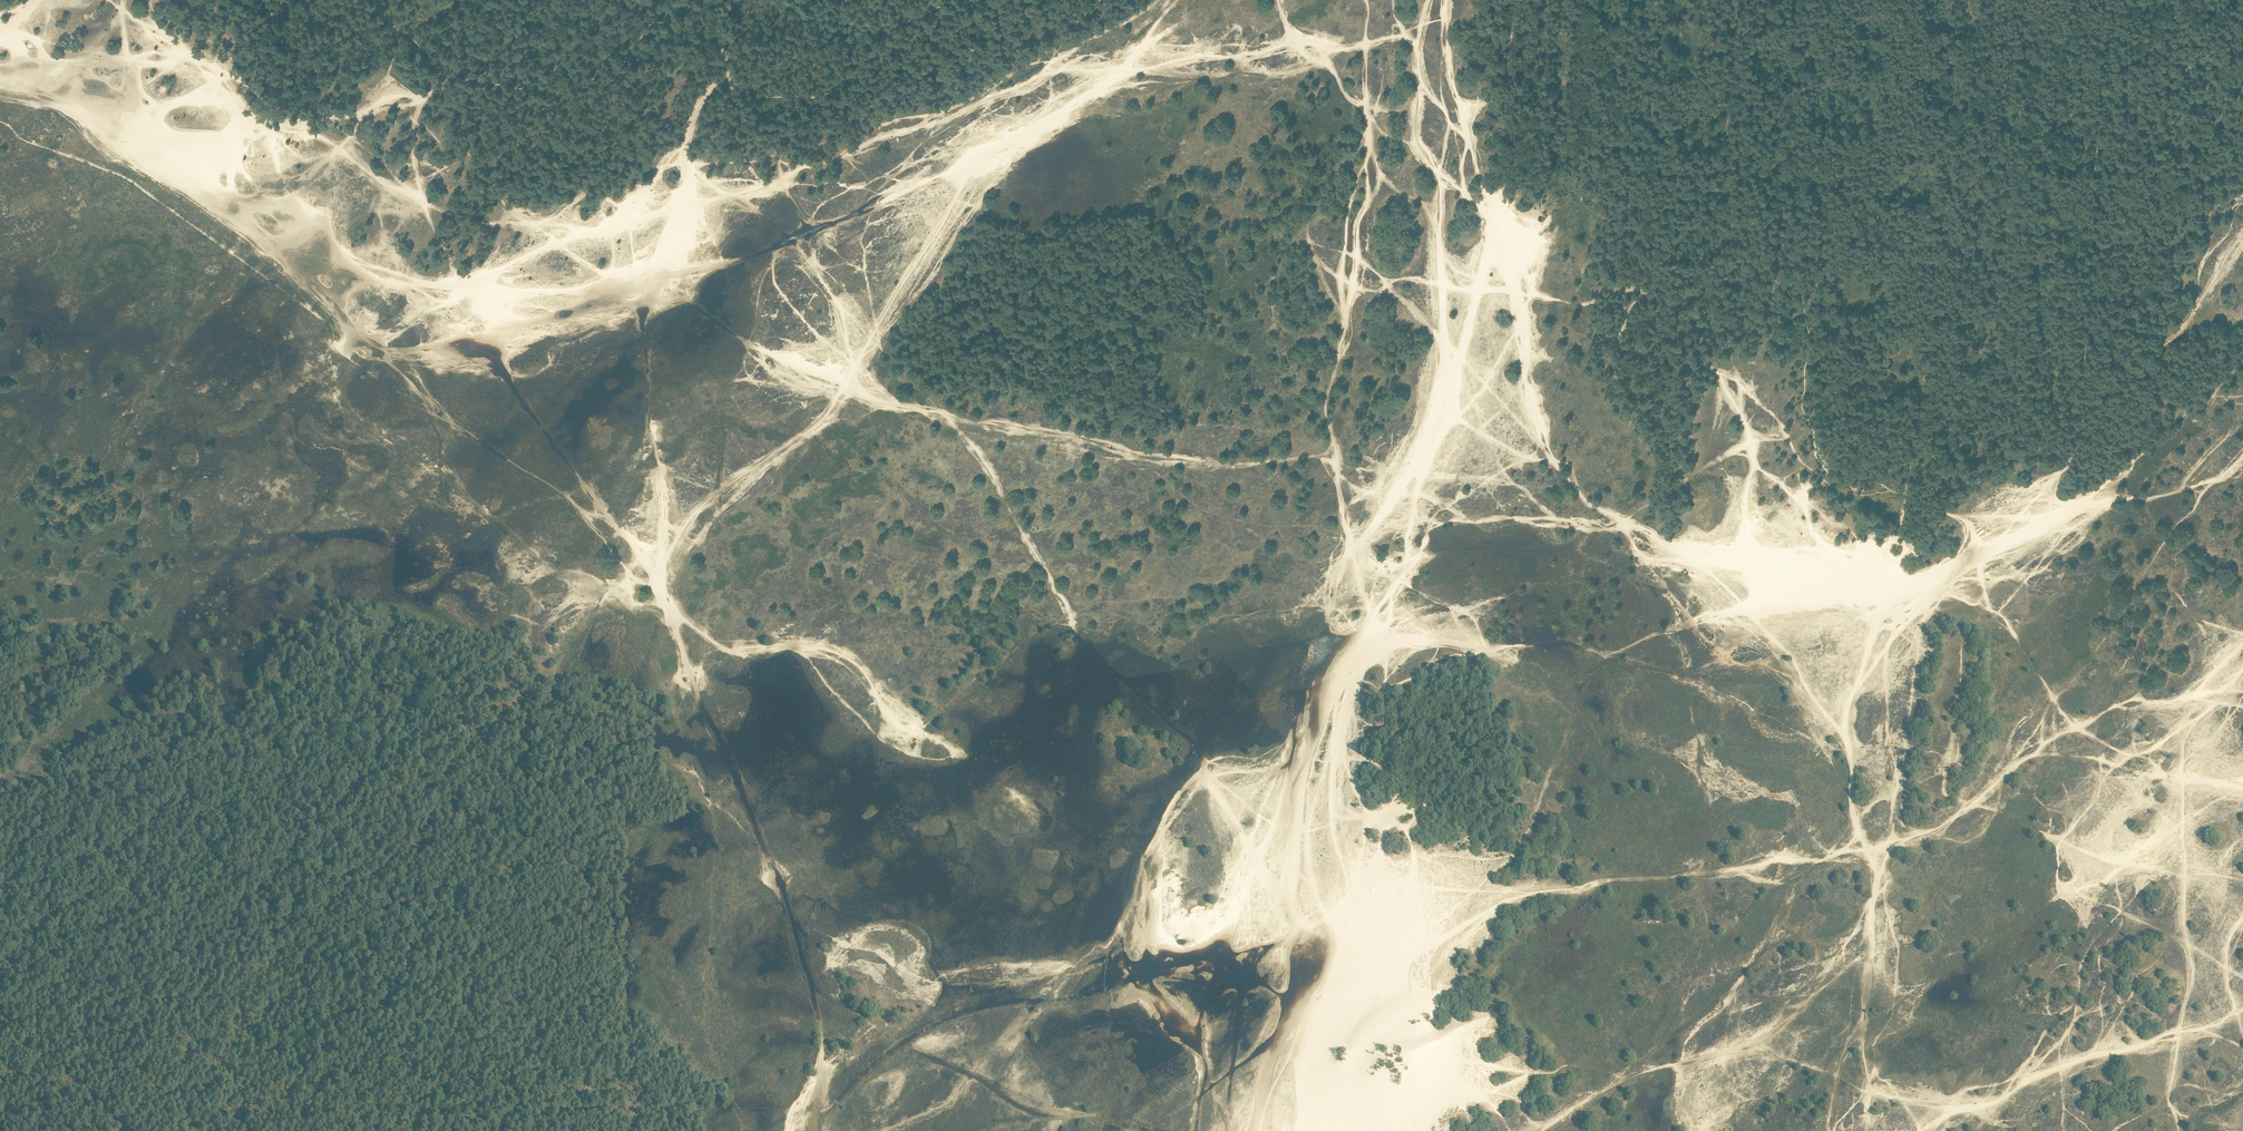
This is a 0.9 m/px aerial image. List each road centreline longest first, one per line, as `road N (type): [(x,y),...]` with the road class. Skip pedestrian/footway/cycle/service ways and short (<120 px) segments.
road 1 (track): [(815,1130),(822,1037),(810,977),(665,595)]
road 2 (track): [(1734,0),(1718,261)]

